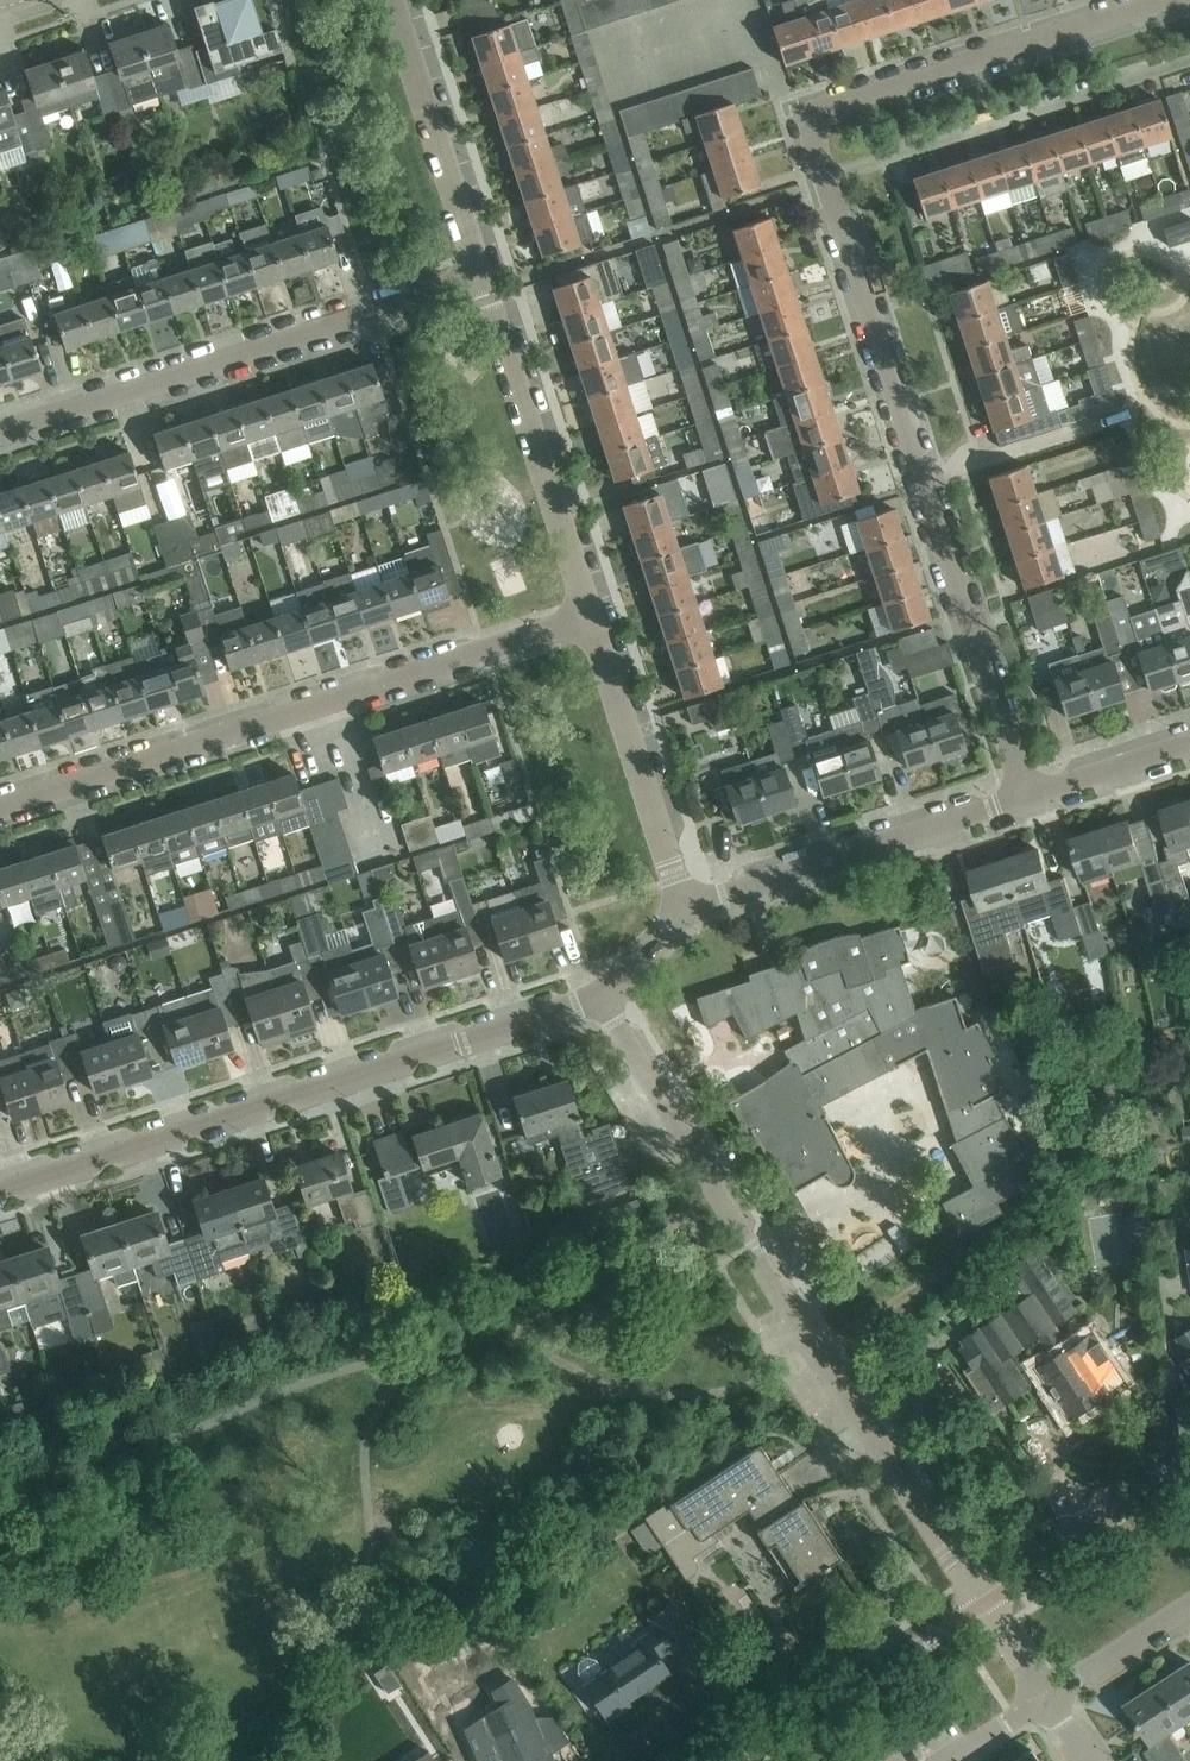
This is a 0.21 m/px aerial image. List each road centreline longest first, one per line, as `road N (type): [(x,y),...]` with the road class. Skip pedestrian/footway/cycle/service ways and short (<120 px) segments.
road 1 (unclassified): [(1028,796),(812,125),(836,103),(1155,0)]
road 2 (residential): [(984,1603),(715,1191),(599,996)]
road 3 (residential): [(0,1192),(599,996)]
road 4 (unclassified): [(0,807),(596,612)]
road 5 (unclassified): [(0,435),(486,272)]
road 6 (residential): [(684,910),(1028,796)]
road 7 (unclassified): [(596,612),(486,272)]
road 8 (unclassified): [(684,910),(596,612)]
road 9 (unclassified): [(486,272),(396,0)]
road 10 (residential): [(984,1603),(747,1760)]
road 11 (residential): [(1189,1467),(984,1603)]
road 12 (residential): [(1047,1697),(1189,1604)]
road 13 (residential): [(1028,796),(1189,743)]
road 14 (residential): [(599,996),(684,910)]
road 15 (residential): [(946,1760),(1047,1697)]

